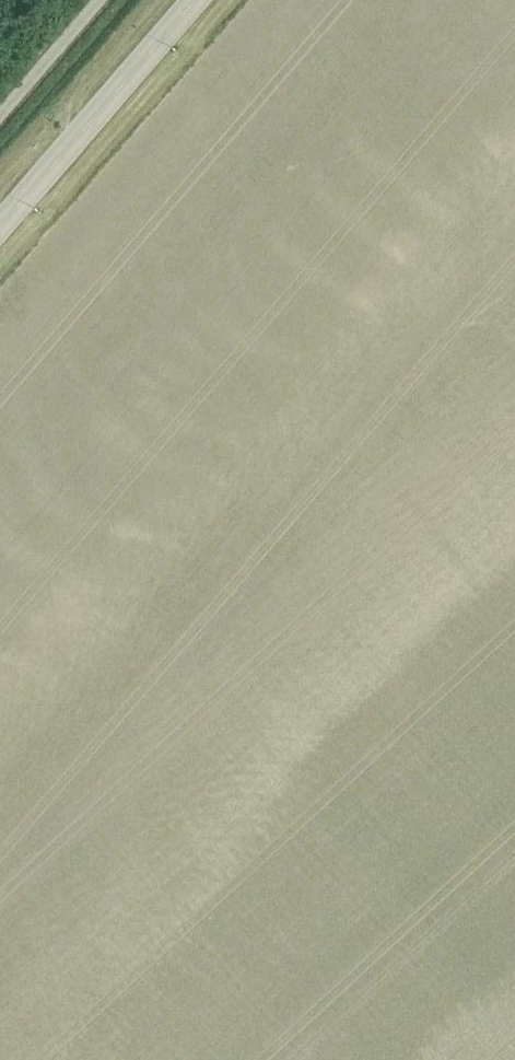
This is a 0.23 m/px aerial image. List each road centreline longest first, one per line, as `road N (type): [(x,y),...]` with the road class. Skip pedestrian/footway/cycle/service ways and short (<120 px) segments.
road 1 (tertiary): [(0,228),(198,0)]

